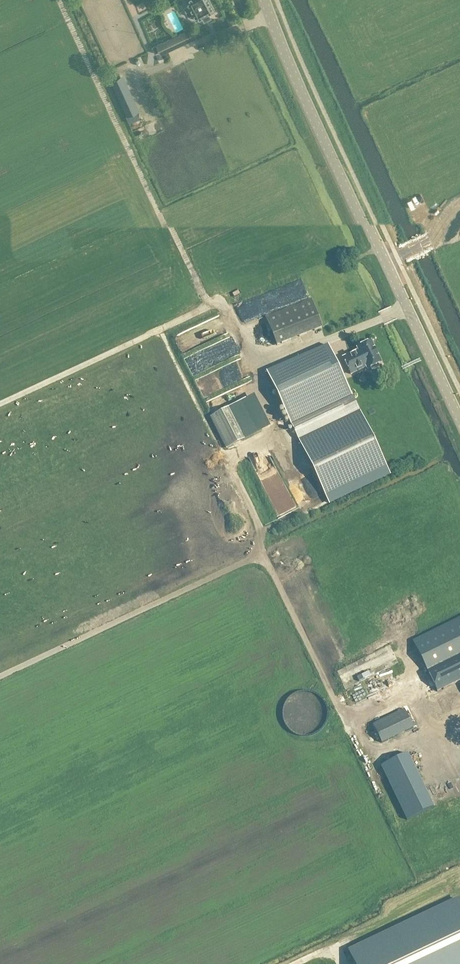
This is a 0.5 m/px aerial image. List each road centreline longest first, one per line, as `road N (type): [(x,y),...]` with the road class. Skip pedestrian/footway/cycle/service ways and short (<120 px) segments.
road 1 (tertiary): [(459,418),(270,0)]

